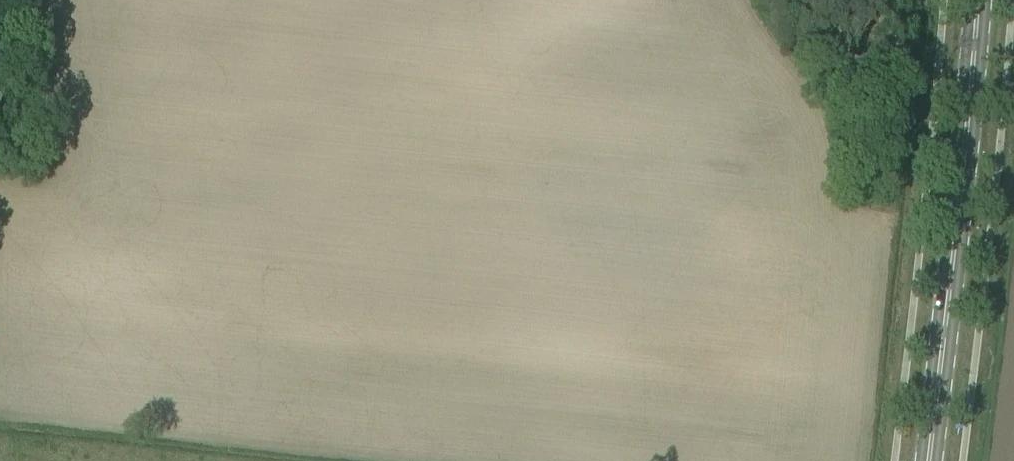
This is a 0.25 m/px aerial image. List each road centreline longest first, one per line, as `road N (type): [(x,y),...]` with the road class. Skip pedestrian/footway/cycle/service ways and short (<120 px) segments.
road 1 (primary): [(929,460),(975,0)]

